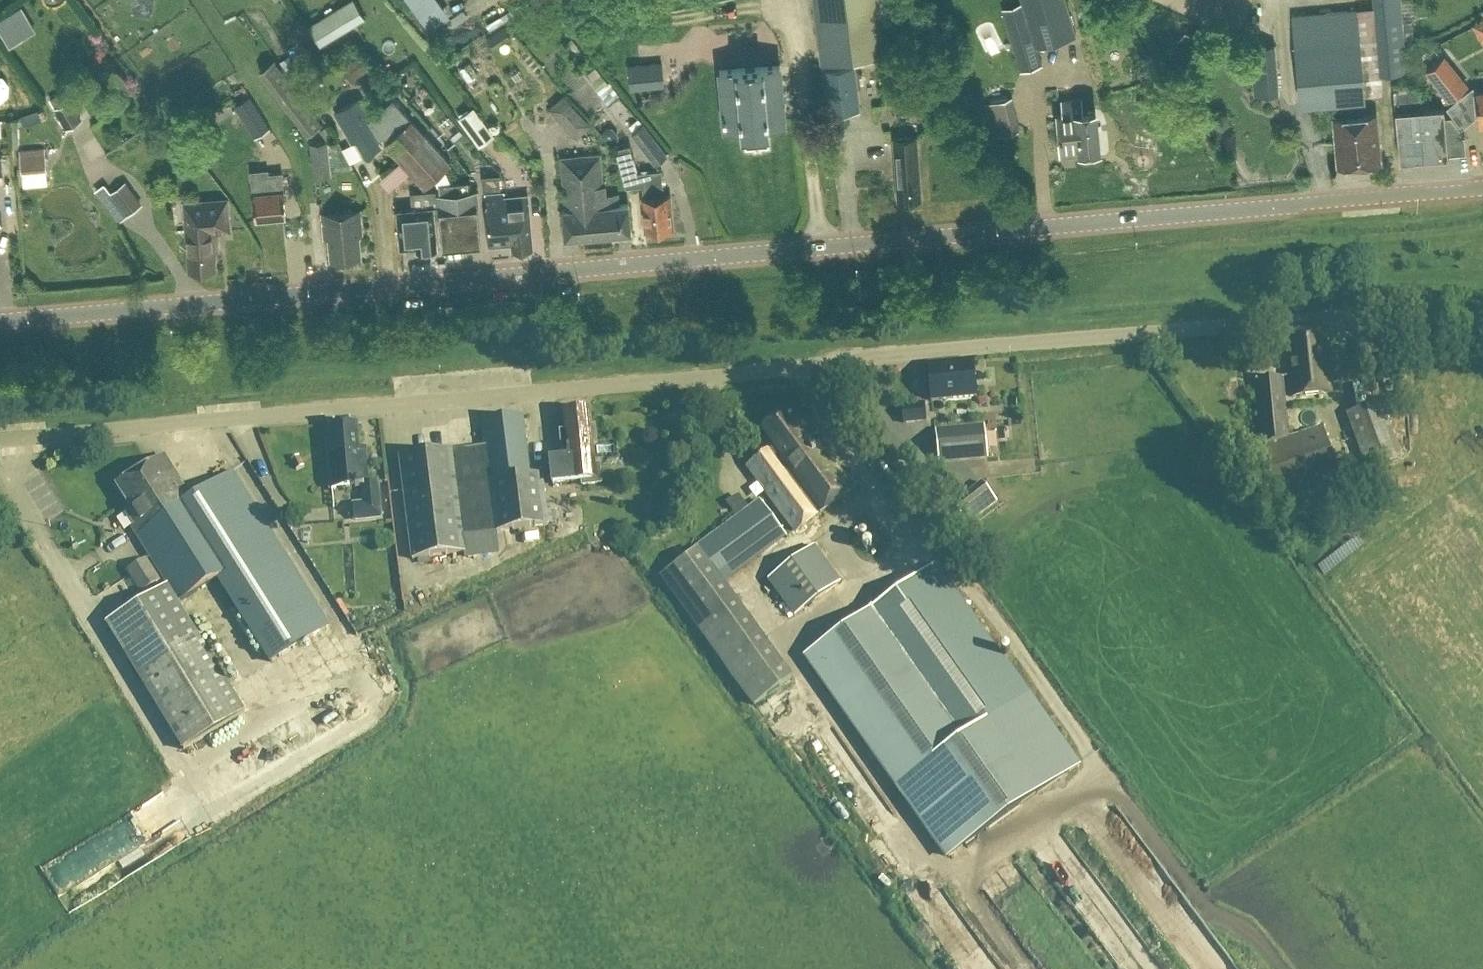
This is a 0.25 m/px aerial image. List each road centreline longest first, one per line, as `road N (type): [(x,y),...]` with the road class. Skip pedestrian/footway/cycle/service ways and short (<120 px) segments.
road 1 (tertiary): [(0,321),(1482,190)]
road 2 (unclassified): [(0,441),(1482,315)]
road 3 (track): [(1323,203),(1313,141),(1292,106),(1277,0)]

